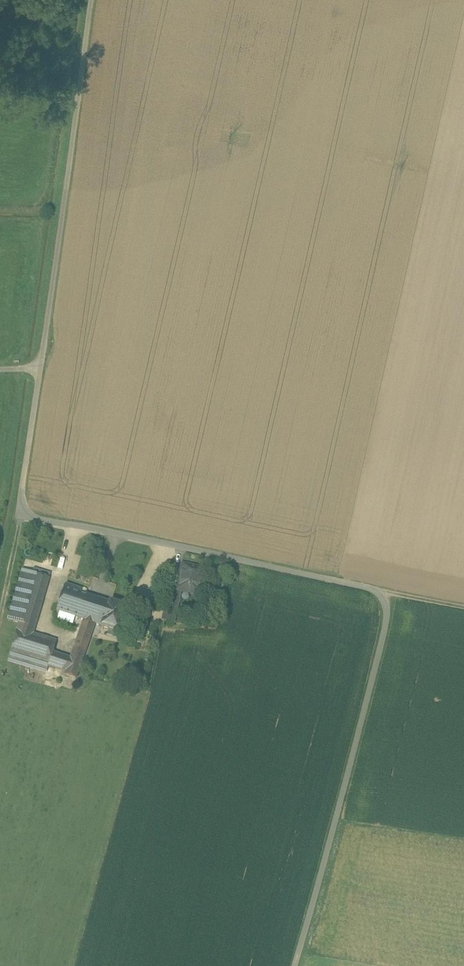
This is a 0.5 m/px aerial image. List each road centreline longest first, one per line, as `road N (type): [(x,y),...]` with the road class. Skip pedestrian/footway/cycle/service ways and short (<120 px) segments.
road 1 (unclassified): [(91,0),(19,514),(392,592),(295,965)]

